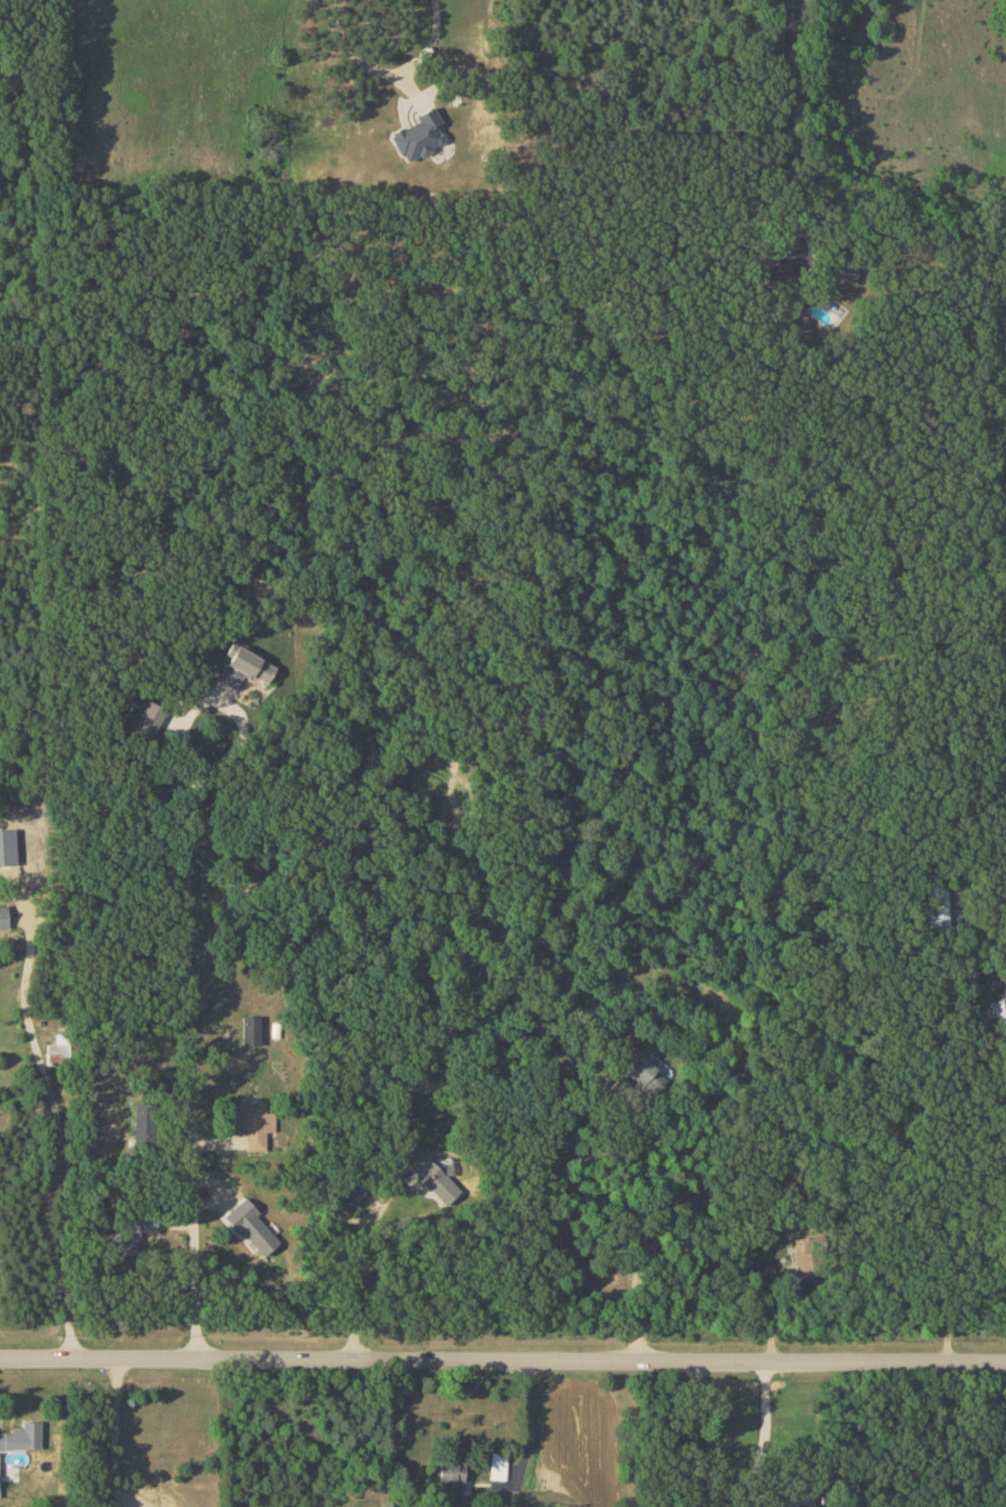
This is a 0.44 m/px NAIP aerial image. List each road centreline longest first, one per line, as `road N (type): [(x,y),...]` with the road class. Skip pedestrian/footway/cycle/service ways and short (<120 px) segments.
road 1 (residential): [(1005,1363),(0,1360)]
road 2 (residential): [(786,0),(795,250)]

